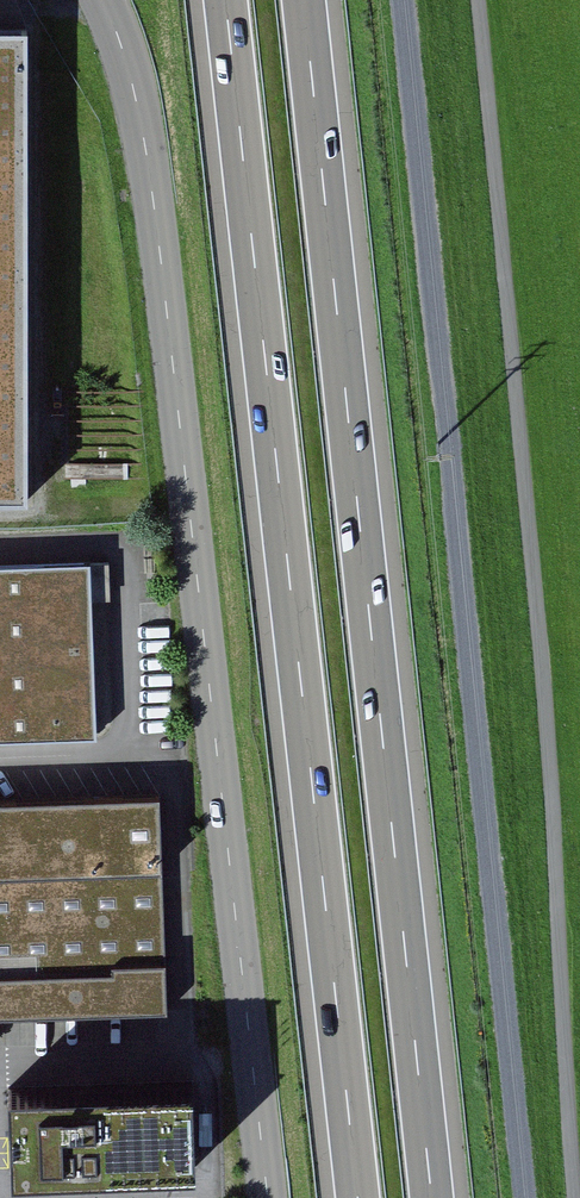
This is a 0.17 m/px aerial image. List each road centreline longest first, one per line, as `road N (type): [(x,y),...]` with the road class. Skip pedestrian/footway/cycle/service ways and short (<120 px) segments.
road 1 (tertiary): [(267,1197),(154,195),(139,94),(108,0)]
road 2 (motorway): [(438,1197),(303,0)]
road 3 (motorway): [(226,0),(358,1197)]
road 4 (track): [(401,0),(525,1197)]
road 5 (track): [(487,0),(521,374),(575,1197)]

